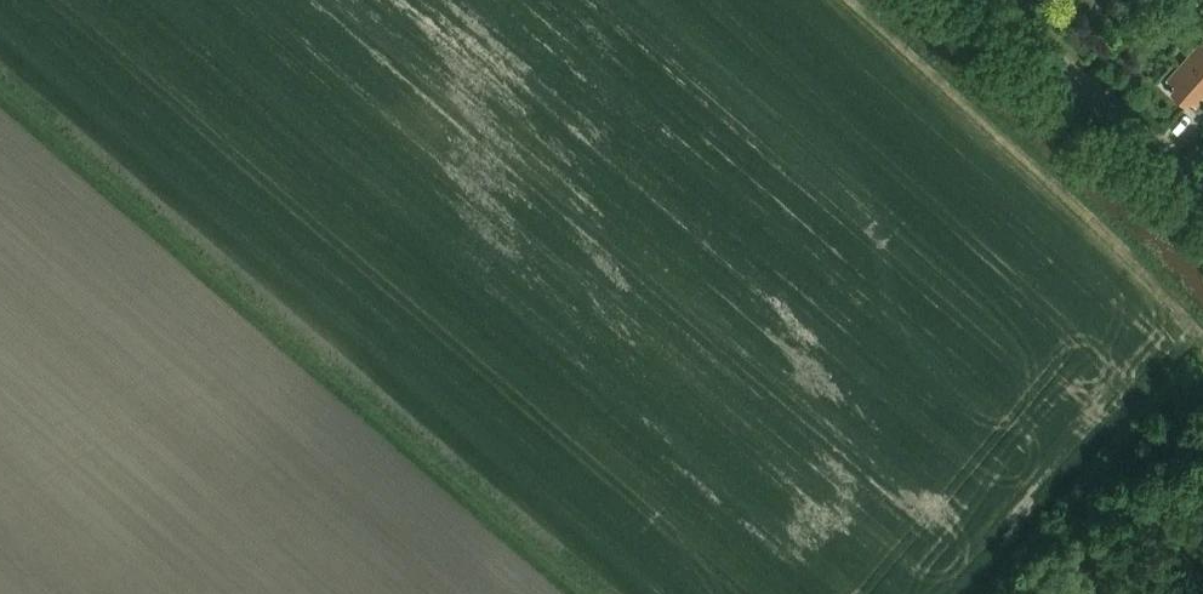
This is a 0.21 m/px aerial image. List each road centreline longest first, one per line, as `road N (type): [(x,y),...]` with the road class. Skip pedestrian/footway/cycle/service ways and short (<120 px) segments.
road 1 (tertiary): [(1202,195),(986,0)]

